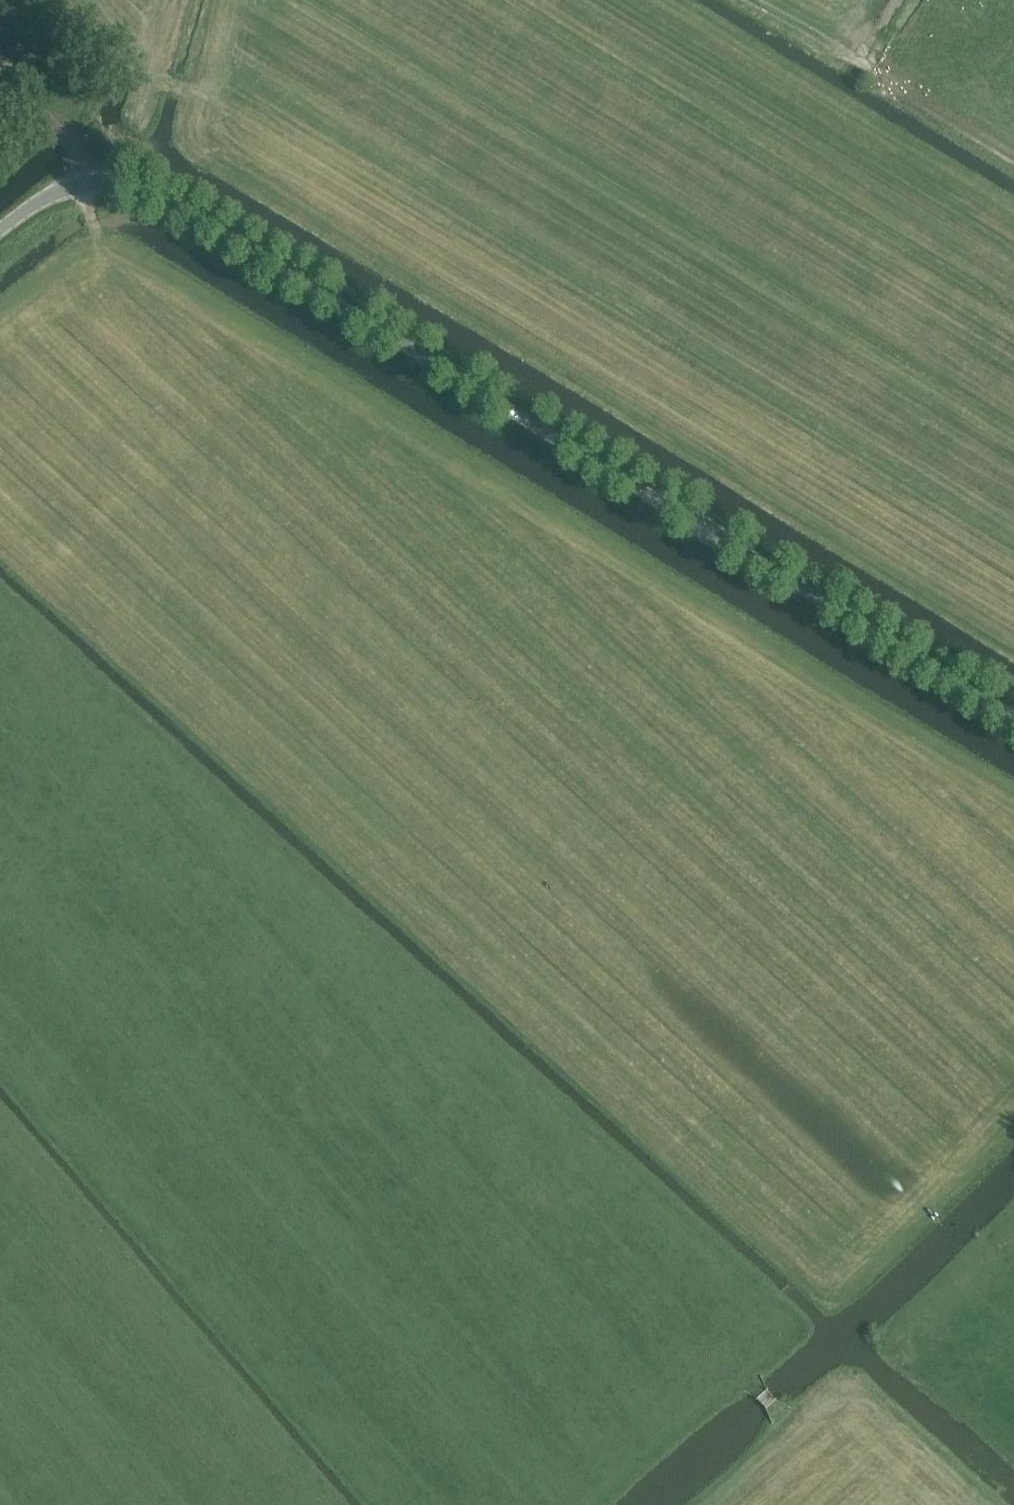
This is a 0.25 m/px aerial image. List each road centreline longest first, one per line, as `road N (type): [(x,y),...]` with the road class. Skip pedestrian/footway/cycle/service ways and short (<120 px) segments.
road 1 (unclassified): [(0,237),(52,196),(99,186),(152,193),(1013,716)]
road 2 (track): [(1013,154),(757,0)]

